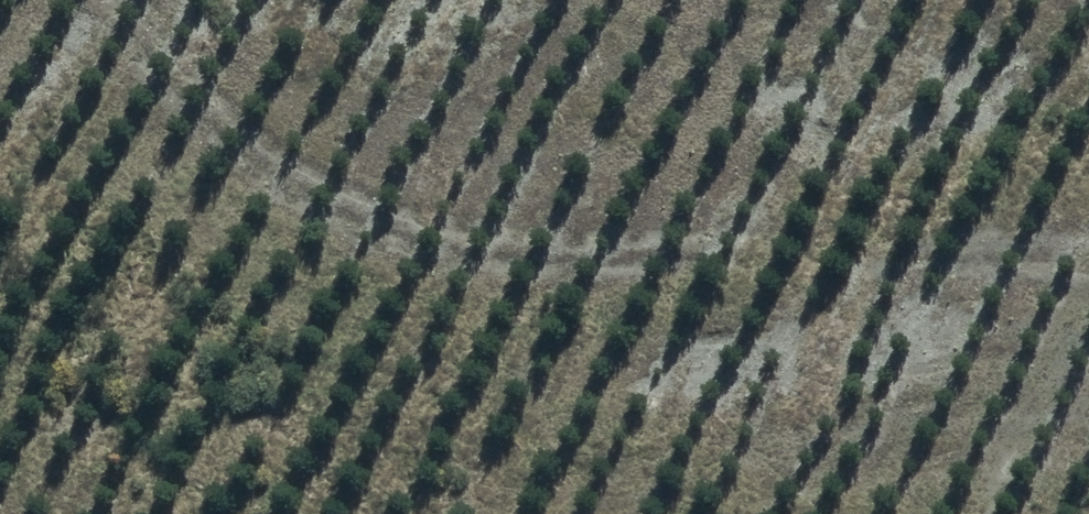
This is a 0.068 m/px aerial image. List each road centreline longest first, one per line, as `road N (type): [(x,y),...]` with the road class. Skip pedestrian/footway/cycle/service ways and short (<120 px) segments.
road 1 (track): [(121,0),(201,103),(280,169),(370,217),(443,243),(534,257),(717,264),(1088,267)]
road 2 (track): [(565,513),(968,416),(1088,410)]
road 3 (track): [(969,513),(1034,410),(1088,344)]

